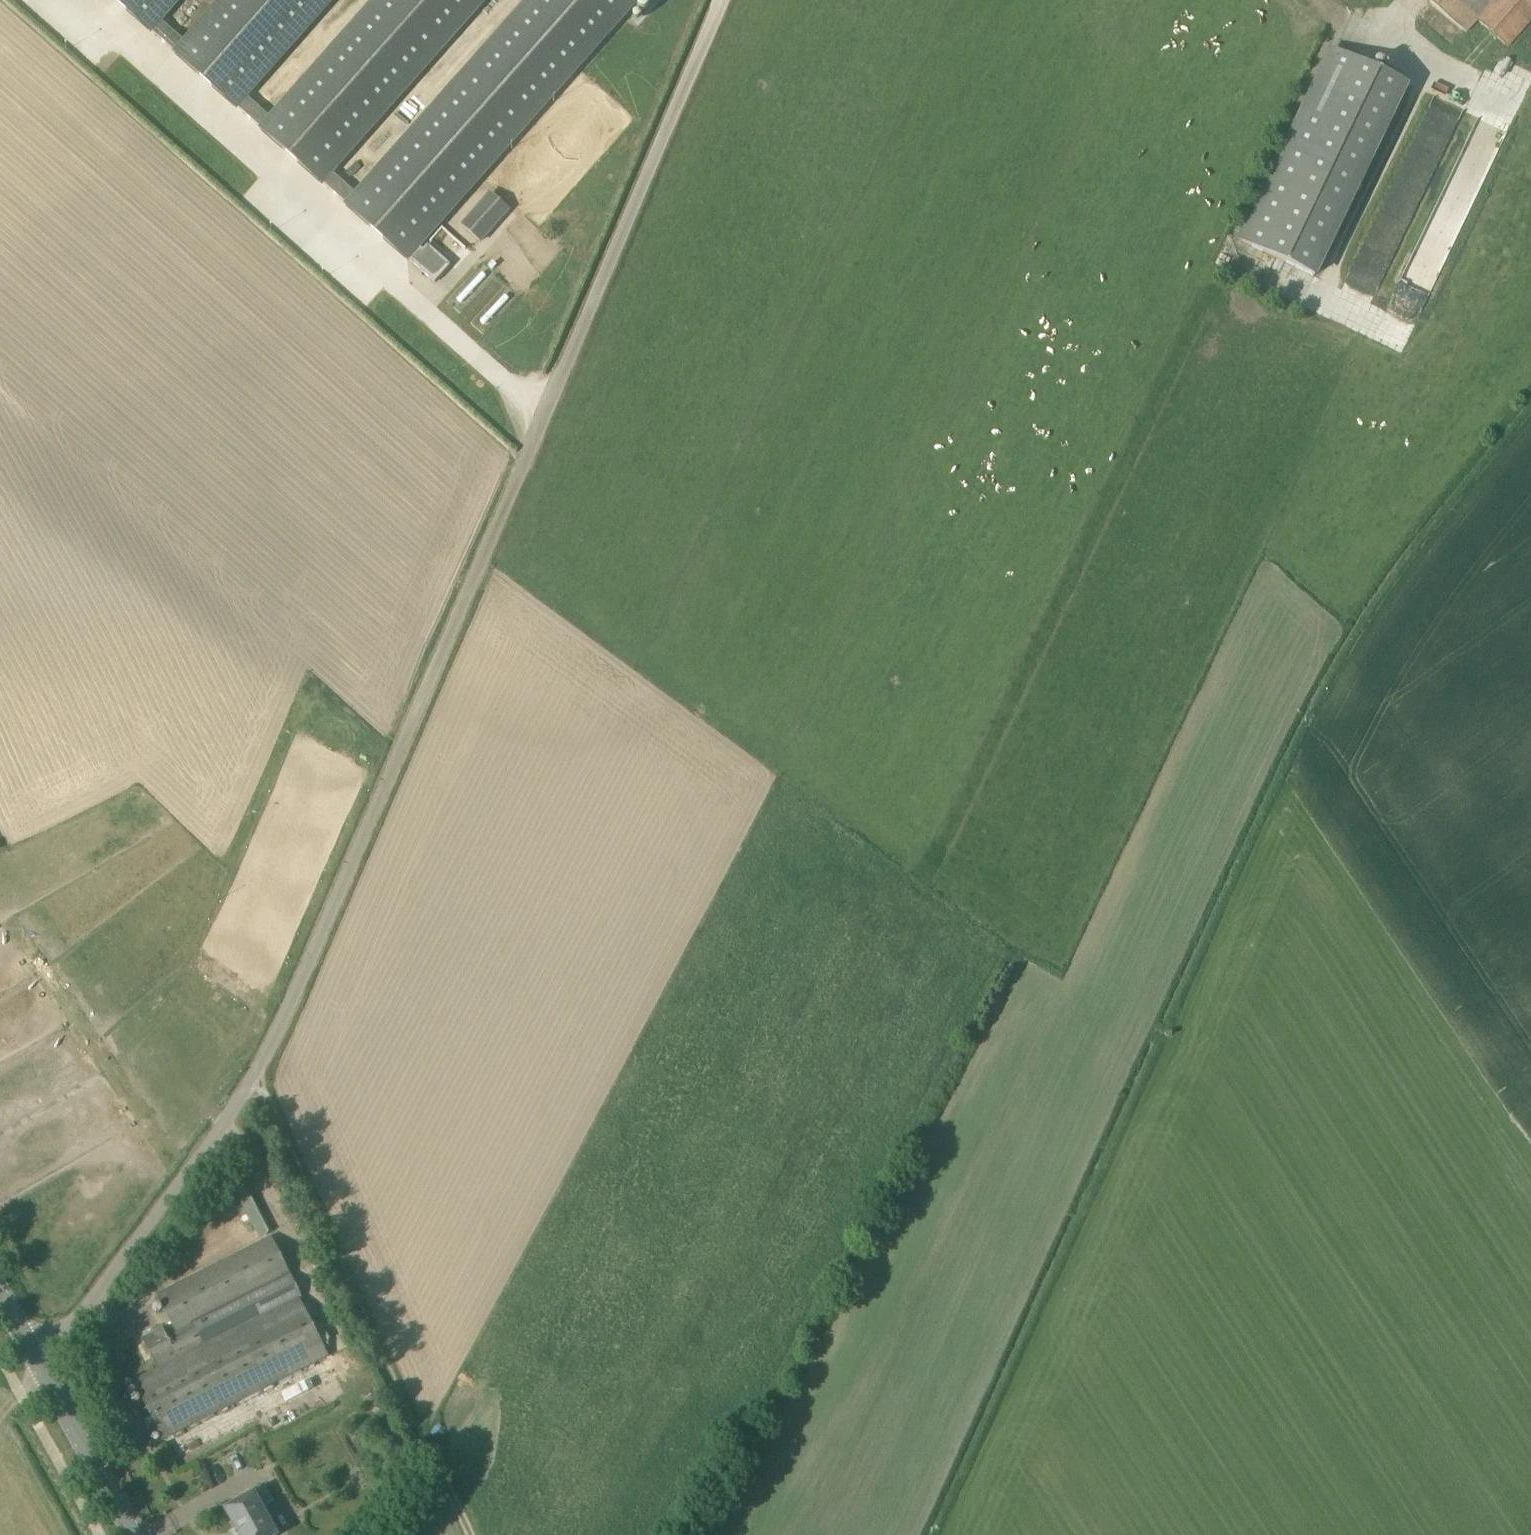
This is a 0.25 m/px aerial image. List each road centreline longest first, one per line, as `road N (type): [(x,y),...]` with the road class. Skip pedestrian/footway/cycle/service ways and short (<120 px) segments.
road 1 (unclassified): [(34,1367),(150,1228),(250,1090),(292,1009),(724,0)]
road 2 (tertiary): [(132,1534),(34,1367)]

